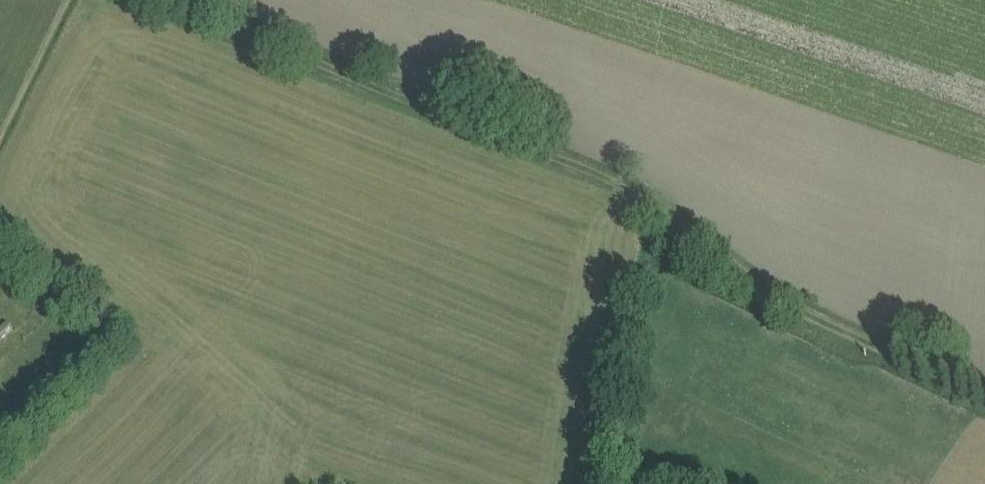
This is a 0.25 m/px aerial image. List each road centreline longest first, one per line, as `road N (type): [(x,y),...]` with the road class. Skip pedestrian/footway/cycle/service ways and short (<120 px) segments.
road 1 (track): [(984,397),(790,304),(679,218),(190,0)]

